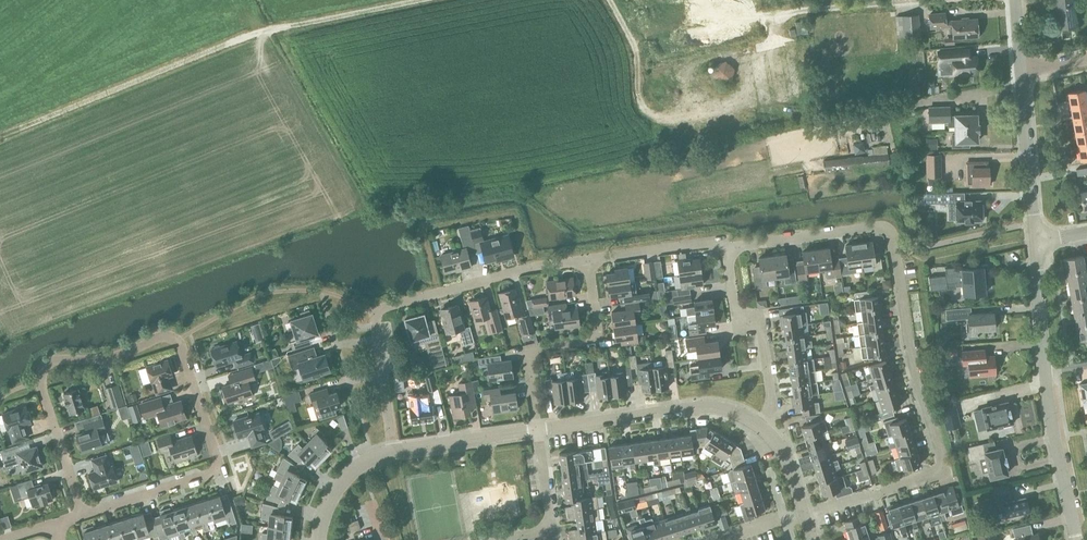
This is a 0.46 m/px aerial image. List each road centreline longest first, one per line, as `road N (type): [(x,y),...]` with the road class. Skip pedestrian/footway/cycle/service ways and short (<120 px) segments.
road 1 (residential): [(805,512),(942,468),(914,369),(892,236),(877,227),(726,245)]
road 2 (residential): [(81,514),(39,381),(50,360),(101,359),(163,337),(177,340),(218,468)]
road 3 (residential): [(588,259),(383,307),(375,322),(393,449)]
road 4 (residential): [(759,424),(703,405),(538,429)]
road 5 (residential): [(538,429),(532,350),(594,335),(588,259)]
road 6 (residential): [(759,424),(771,390),(762,333),(733,302),(726,245)]
road 7 (residential): [(1076,539),(1045,370)]
road 8 (residential): [(1037,241),(1021,71)]
road 9 (residential): [(538,429),(393,449)]
road 10 (residential): [(81,514),(218,468)]
road 11 (residential): [(726,245),(588,259)]
road 12 (residential): [(1045,370),(1037,241)]
road 13 (residential): [(393,449),(360,462),(342,480),(319,539)]

